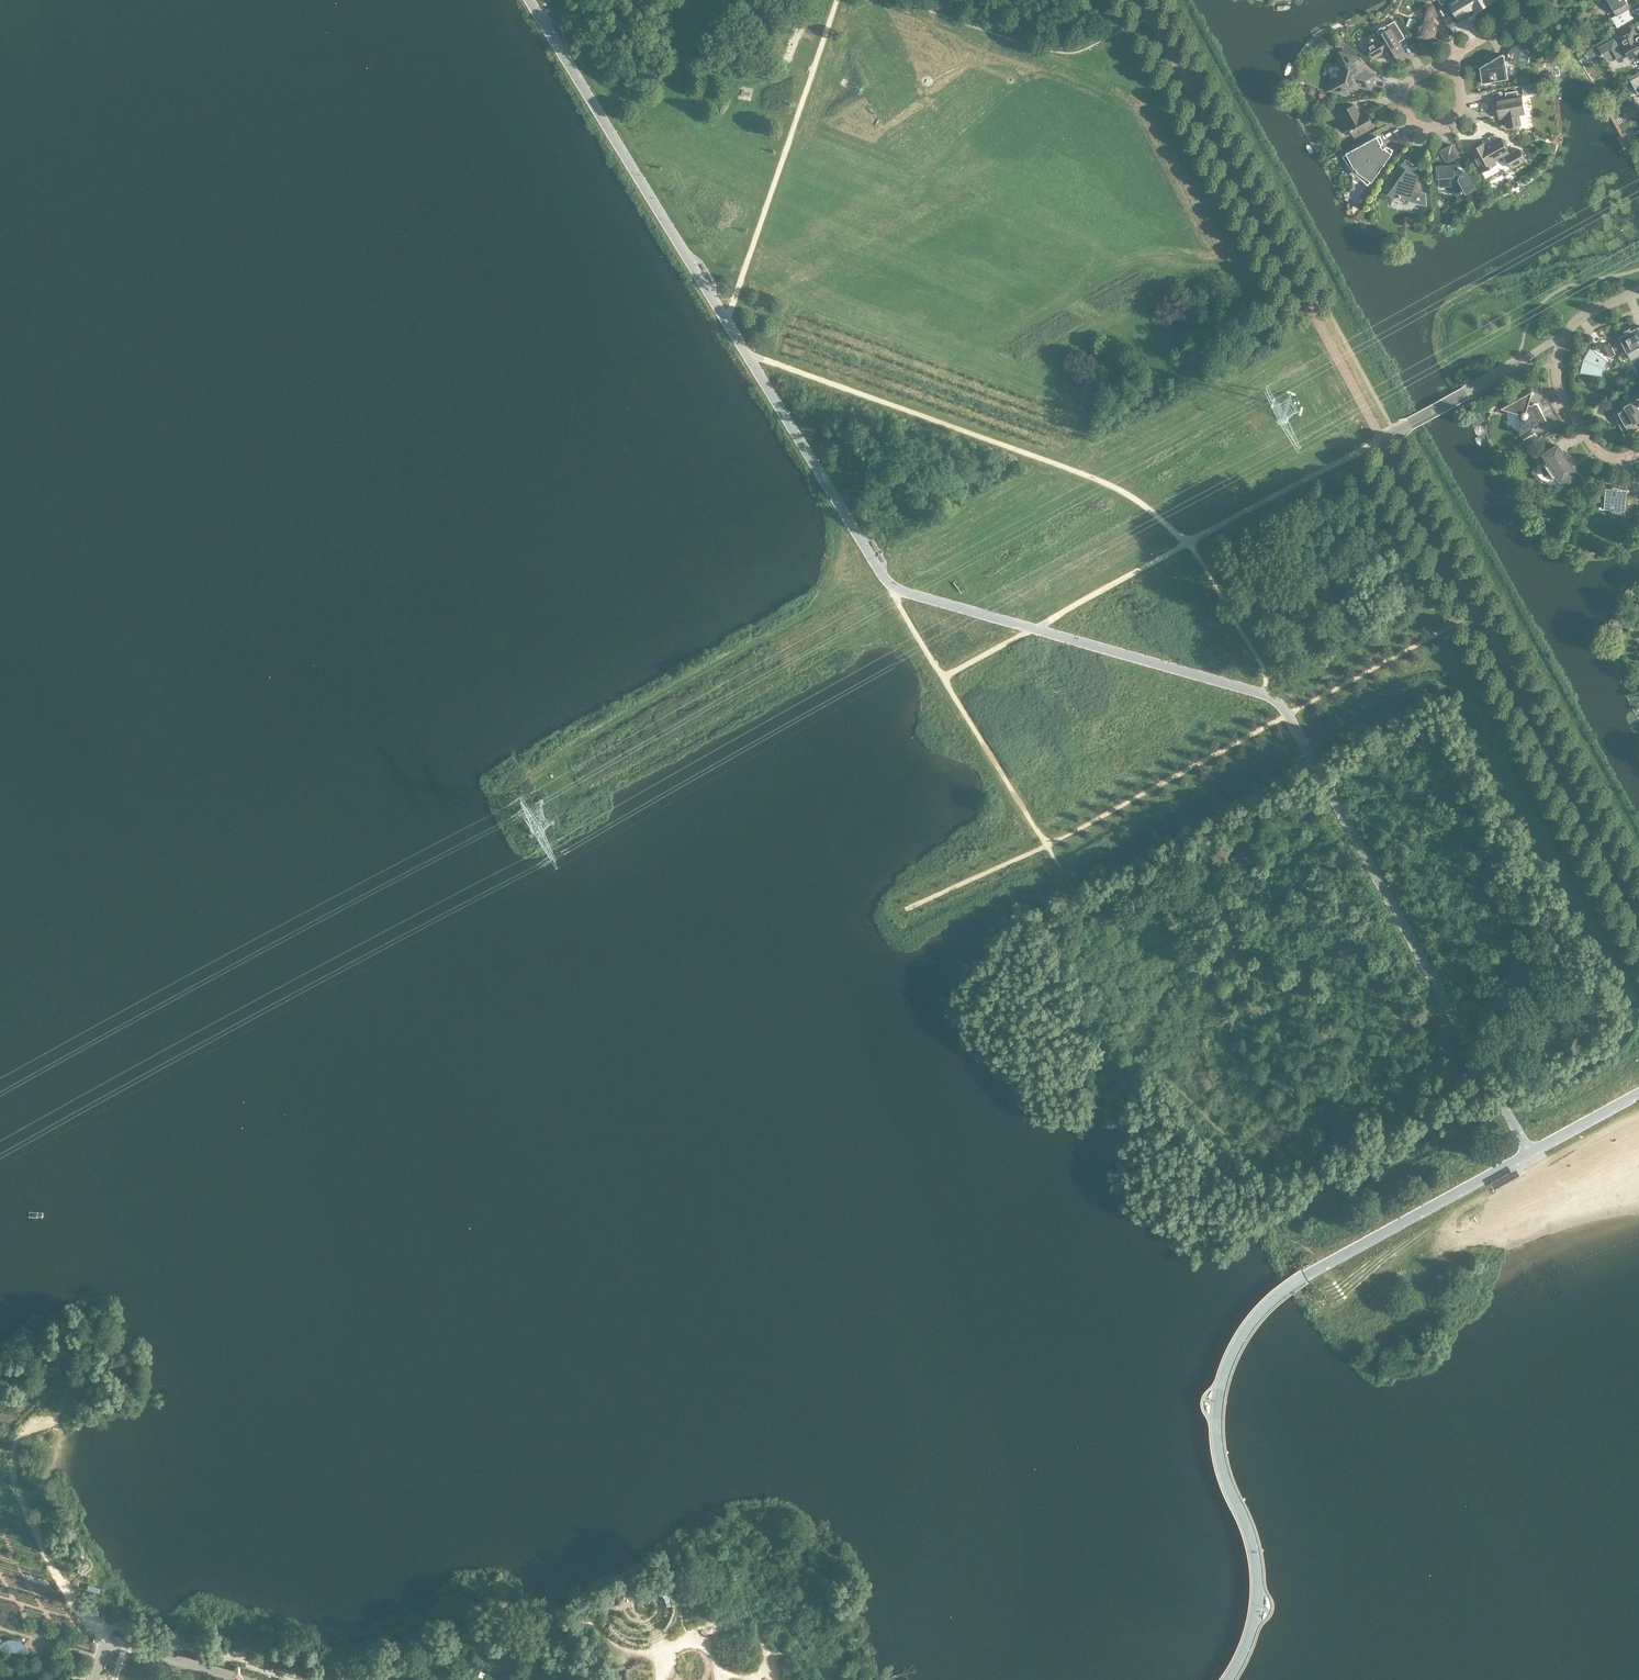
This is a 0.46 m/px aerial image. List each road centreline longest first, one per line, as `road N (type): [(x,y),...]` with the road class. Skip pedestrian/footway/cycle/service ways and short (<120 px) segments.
road 1 (residential): [(1638,451),(1611,457),(1597,451),(1557,386),(1555,364),(1562,339),(1584,315),(1638,291)]
road 2 (unclassified): [(247,1679),(115,1642),(101,1652),(93,1679)]
road 3 (residential): [(1455,55),(1463,98),(1456,118),(1421,126),(1402,102),(1405,84)]

